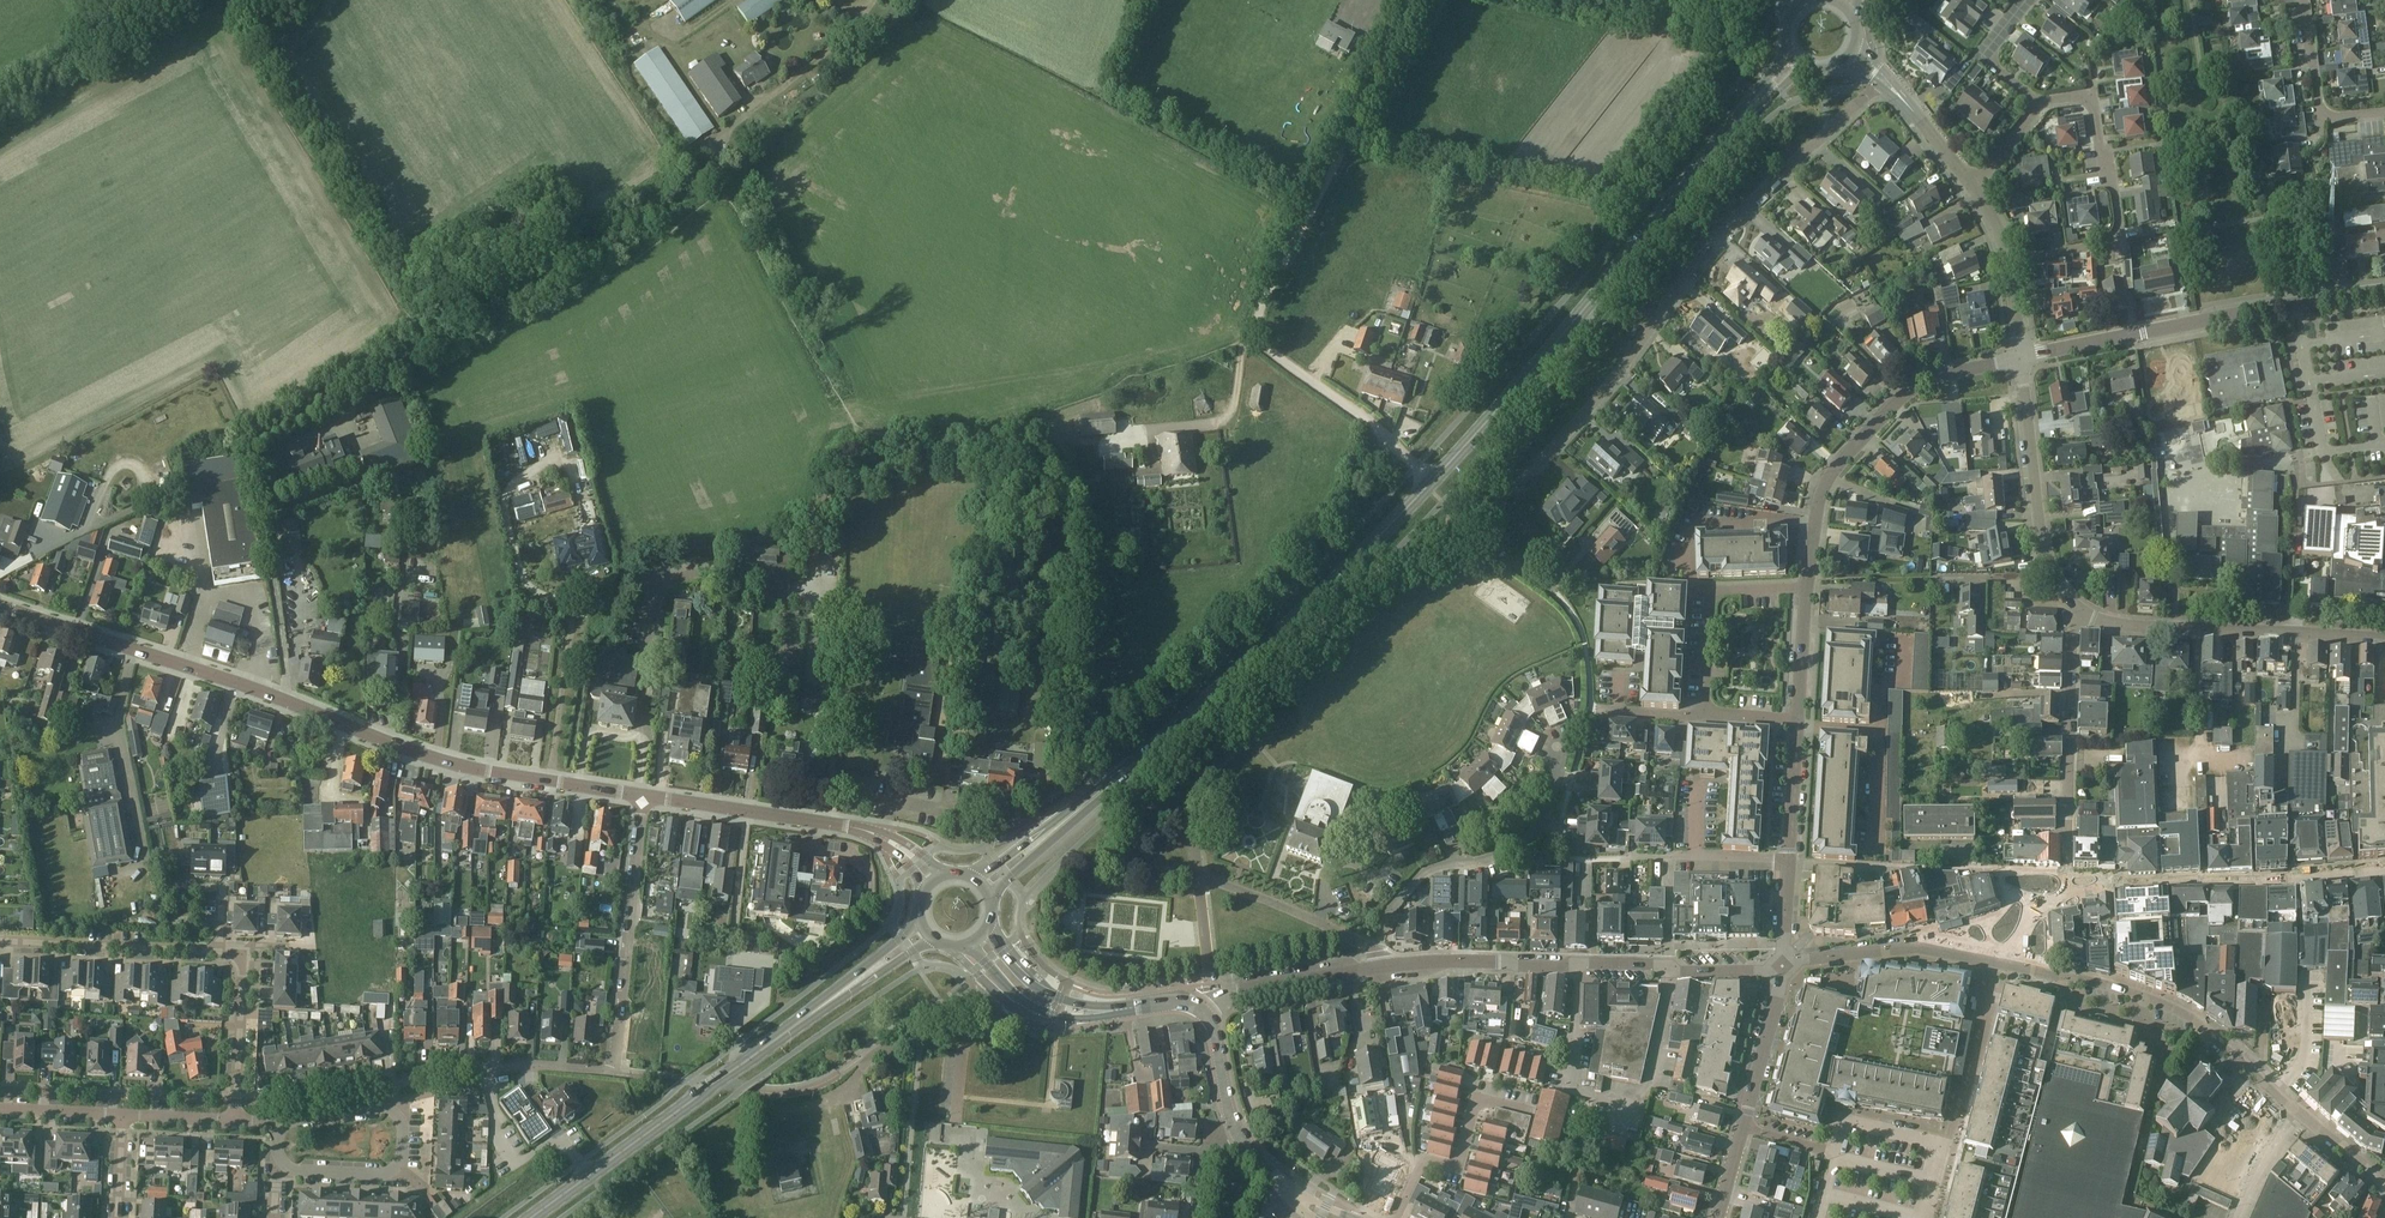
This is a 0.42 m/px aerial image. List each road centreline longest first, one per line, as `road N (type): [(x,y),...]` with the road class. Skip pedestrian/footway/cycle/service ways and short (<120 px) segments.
road 1 (primary): [(1047,837),(1204,705),(1432,483),(1735,128)]
road 2 (tertiary): [(643,796),(508,776),(405,749),(0,605)]
road 3 (residential): [(1470,529),(1594,404),(1731,224),(1879,85)]
road 4 (track): [(1432,483),(1360,412),(1288,366),(1260,336),(1256,314),(1420,0)]
road 5 (unclassified): [(400,1083),(511,1067),(614,1073),(643,796)]
road 6 (residential): [(1198,873),(1193,810),(1205,773),(1432,555),(1470,529)]
road 7 (primary): [(533,1217),(858,982)]
road 8 (residential): [(2384,290),(2020,357)]
road 9 (residential): [(2020,357),(1912,389),(1834,469),(1822,492),(1807,586)]
road 10 (residential): [(1991,962),(2077,978),(2173,1009),(2292,1108)]
road 11 (residential): [(2009,259),(2121,240),(2093,98),(2036,106)]
road 12 (residential): [(2384,638),(2129,626),(2072,607)]
road 13 (residential): [(1378,951),(1384,921),(1419,875),(1496,856),(1545,824),(1556,746)]
road 14 (residential): [(279,1153),(297,1170),(373,1175),(390,1171),(401,1155),(401,1124),(386,1109),(282,1127)]
road 15 (residential): [(1783,967),(1514,966)]
road 16 (residential): [(2072,607),(2045,566),(2020,357)]
road 17 (tertiary): [(882,838),(846,825),(643,796)]
road 18 (track): [(871,0),(782,90),(690,153)]
road 19 (residential): [(831,1100),(883,1049),(1002,1031),(1038,1011)]
road 20 (residential): [(2072,607),(2067,839)]
road 21 (residential): [(0,941),(219,951)]
road 22 (residential): [(1704,716),(1712,597),(1807,586)]
road 23 (residential): [(1395,1217),(1423,1162),(1455,1166),(1475,1102),(1526,1109)]
road 24 (residential): [(2068,874),(2069,894),(1911,946)]
road 25 (residential): [(2303,0),(2321,120),(2384,112)]
road 26 (residential): [(1788,863),(1604,858)]
road 27 (residential): [(1743,1127),(1783,967)]
road 28 (residential): [(236,957),(243,971),(236,1120)]
road 29 (residential): [(1219,997),(1380,967)]
road 30 (residential): [(1991,962),(1955,1120)]
road 31 (residential): [(1788,863),(1798,720)]
road 32 (residential): [(1798,720),(1807,586)]
road 33 (residential): [(2036,106),(1990,53),(2026,0)]
road 34 (residential): [(1514,966),(1380,967)]
road 35 (tertiary): [(1239,1136),(1203,1007)]
road 36 (residential): [(1942,1146),(1842,1122),(1835,1151)]
road 37 (residential): [(1783,967),(1911,946)]
road 38 (residential): [(2292,1108),(2234,1217)]
road 39 (residential): [(2292,1108),(2384,1188)]
road 40 (residential): [(121,1116),(0,1109)]

